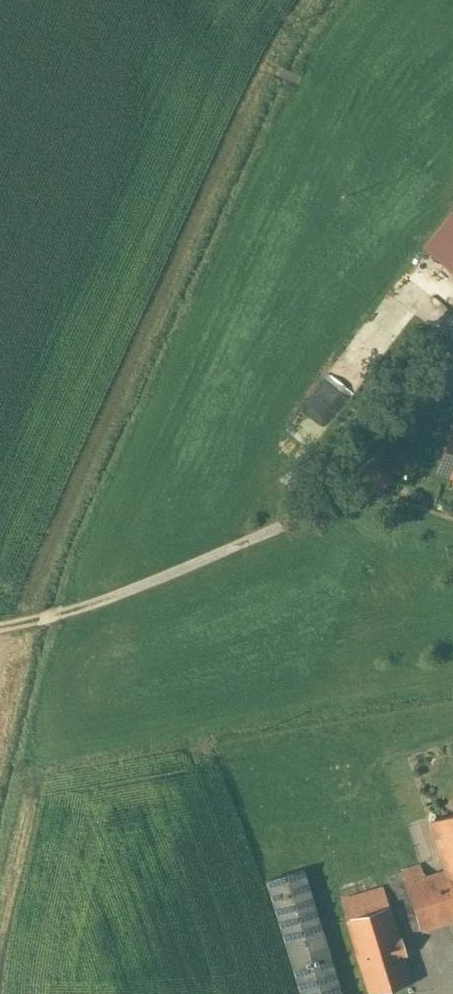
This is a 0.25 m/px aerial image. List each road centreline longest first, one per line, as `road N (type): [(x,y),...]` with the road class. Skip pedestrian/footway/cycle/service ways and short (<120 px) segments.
road 1 (track): [(0,627),(96,603),(304,513),(452,353)]

